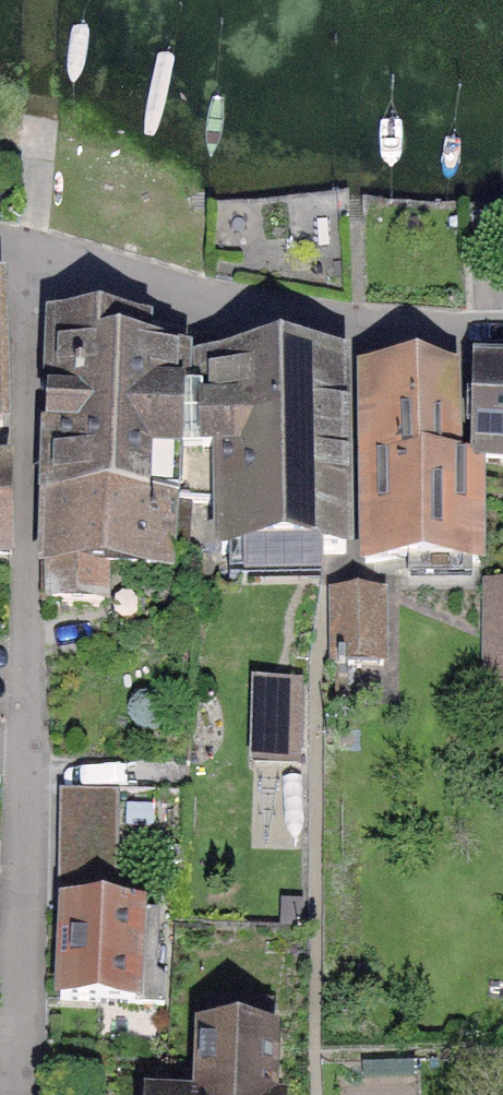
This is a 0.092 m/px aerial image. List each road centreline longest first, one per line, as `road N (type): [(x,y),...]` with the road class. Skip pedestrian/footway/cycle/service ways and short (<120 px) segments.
road 1 (residential): [(19,1094),(24,253)]
road 2 (residential): [(24,253),(304,321),(502,334)]

